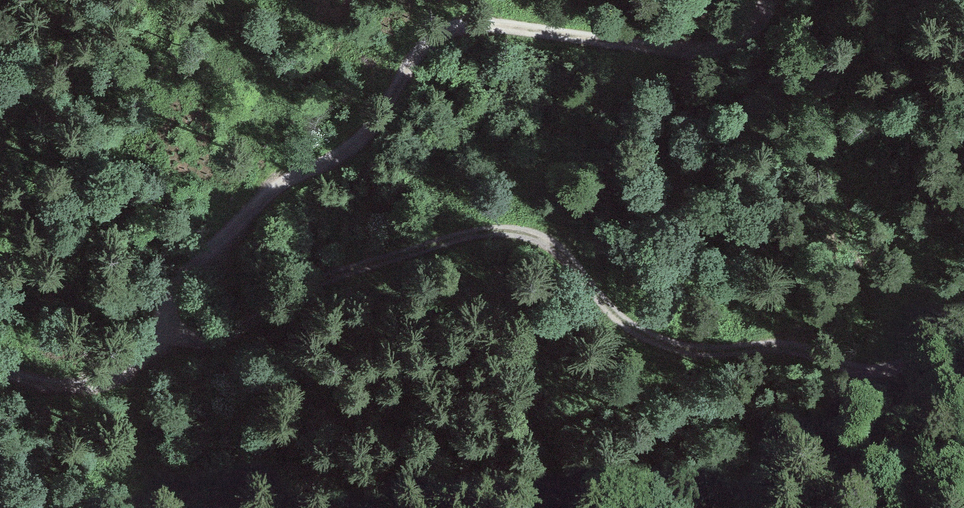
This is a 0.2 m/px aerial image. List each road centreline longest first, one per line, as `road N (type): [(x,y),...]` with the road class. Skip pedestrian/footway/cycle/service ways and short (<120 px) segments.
road 1 (track): [(764,0),(721,44),(688,49),(455,24),(417,55),(364,140),(279,185),(172,288),(168,330),(139,365),(83,385),(0,368)]
road 2 (track): [(168,330),(188,342),(217,337),(354,266),(445,238),(512,230),(560,247),(636,329),(710,351)]
road 3 (track): [(963,305),(890,370),(864,372),(812,347),(710,351)]

